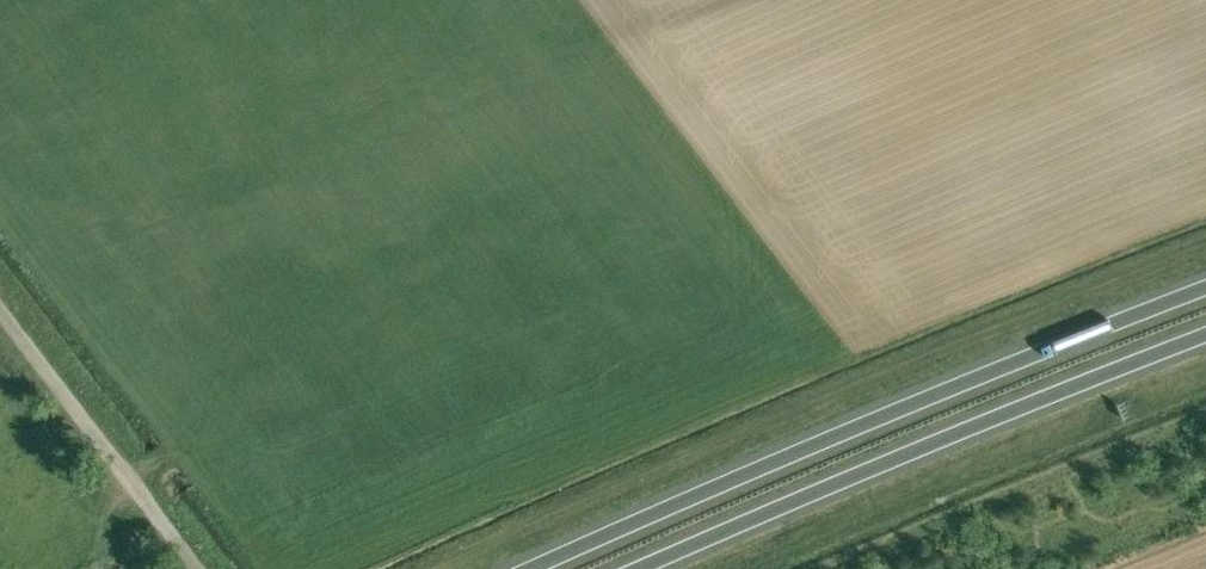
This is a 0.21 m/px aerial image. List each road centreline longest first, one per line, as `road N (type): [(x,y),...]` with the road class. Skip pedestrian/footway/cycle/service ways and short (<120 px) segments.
road 1 (trunk): [(1205,292),(533,568)]
road 2 (trunk): [(646,568),(1205,337)]
road 3 (unclassified): [(159,513),(0,307)]

